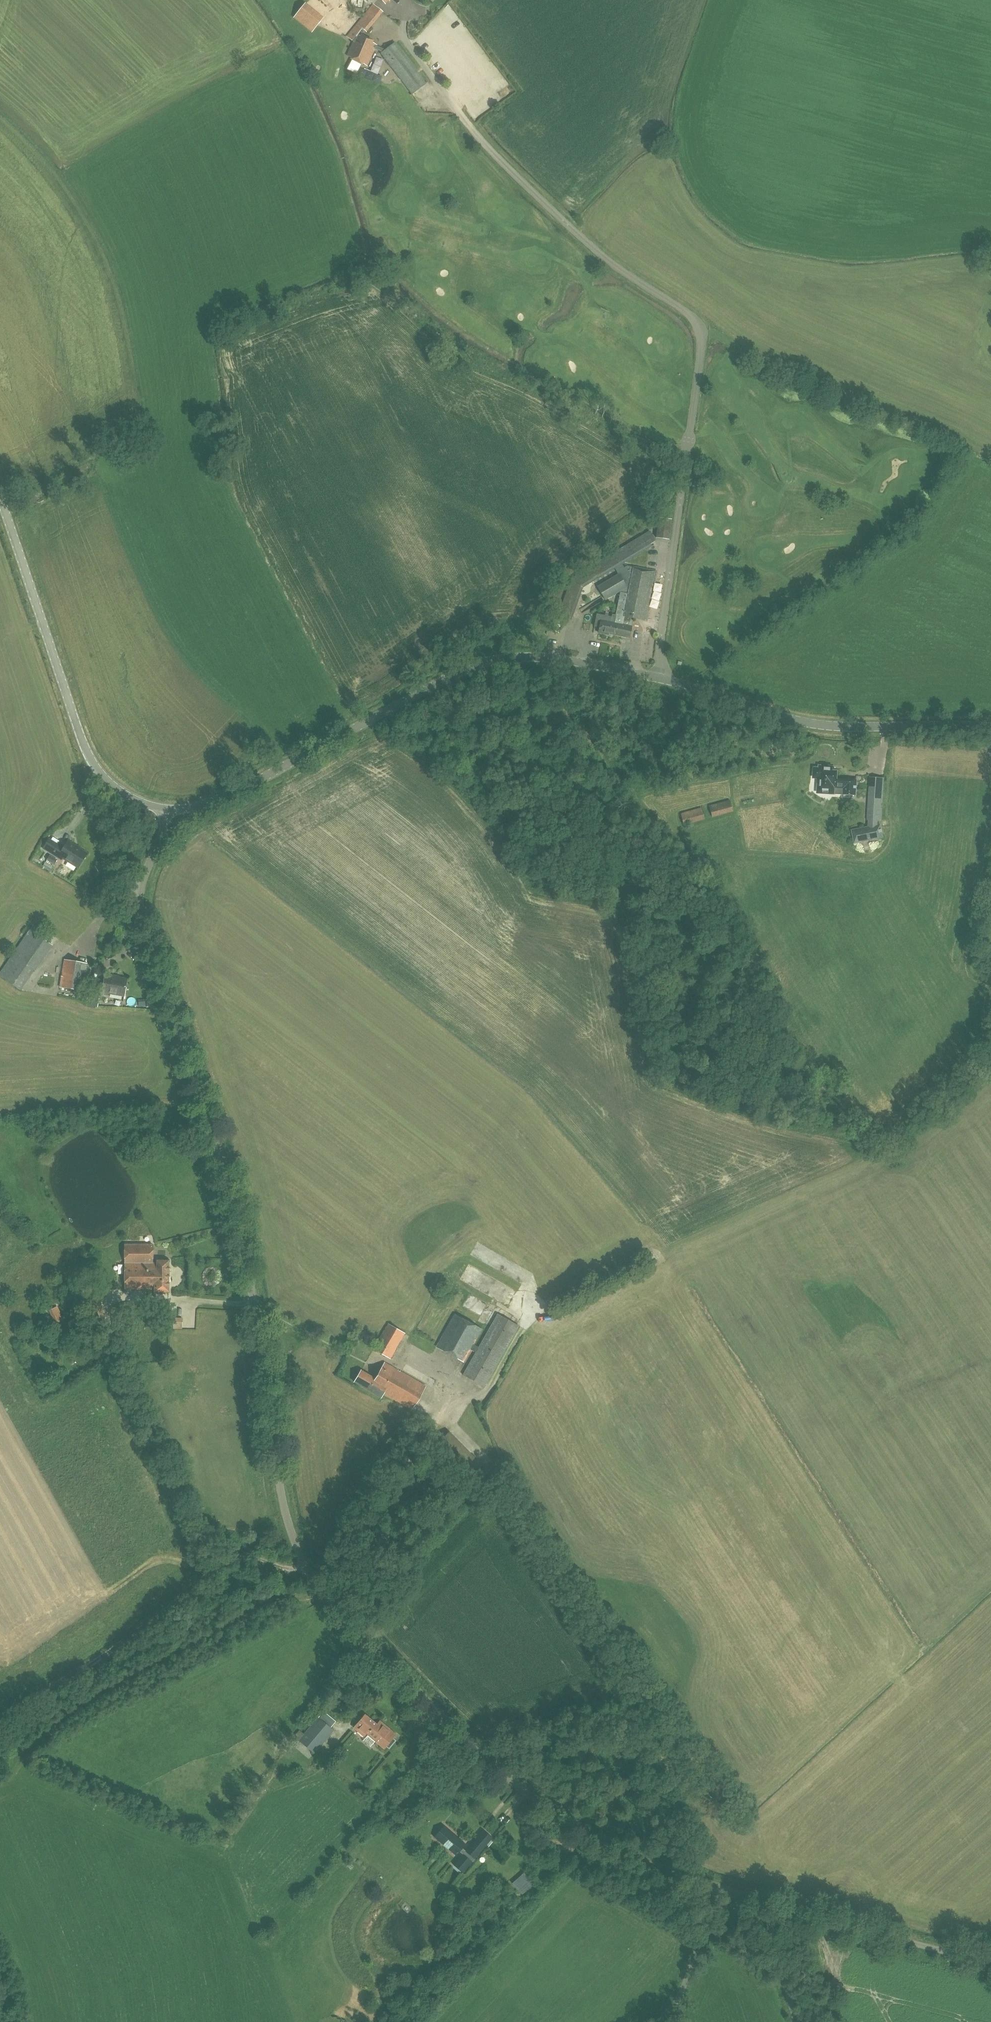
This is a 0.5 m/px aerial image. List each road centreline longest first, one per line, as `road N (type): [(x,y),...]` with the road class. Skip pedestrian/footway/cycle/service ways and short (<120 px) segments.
road 1 (unclassified): [(793,1910),(640,1860),(569,1824),(457,1732),(312,1576),(289,1526),(247,1258),(149,938),(149,880),(167,809)]
road 2 (tertiary): [(990,729),(824,727),(581,664),(499,661),(219,802),(167,809)]
road 3 (tertiary): [(167,809),(110,783),(87,749),(0,496)]
road 4 (track): [(0,1720),(229,1552),(312,1576)]
road 5 (track): [(321,1587),(225,1618),(36,1736)]
road 6 (unclassified): [(990,1962),(793,1910)]

